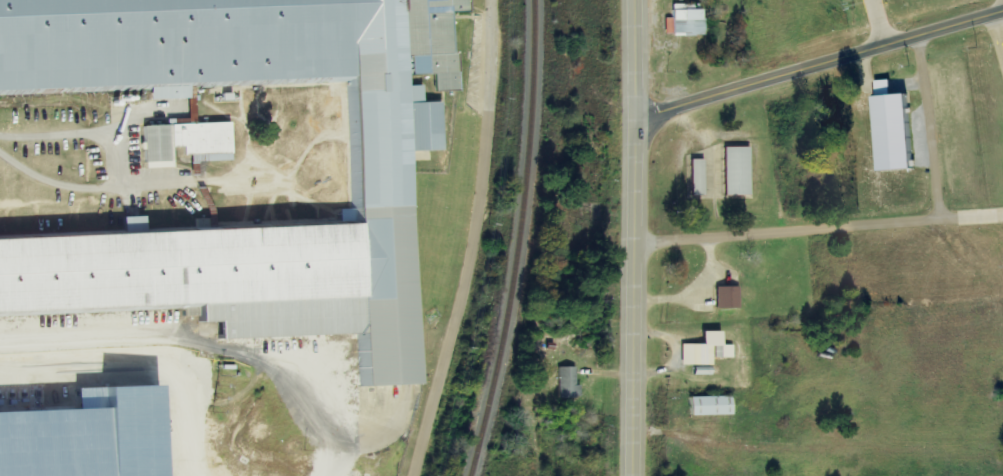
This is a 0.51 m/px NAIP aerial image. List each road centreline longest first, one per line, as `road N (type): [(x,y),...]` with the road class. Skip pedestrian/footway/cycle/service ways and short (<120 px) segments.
road 1 (residential): [(913,38),(937,221),(635,247)]
road 2 (residential): [(415,475),(482,195),(489,0)]
road 3 (tertiary): [(637,122),(1002,12)]
road 4 (secondary): [(633,475),(637,122)]
road 5 (secondary): [(637,122),(634,0)]

